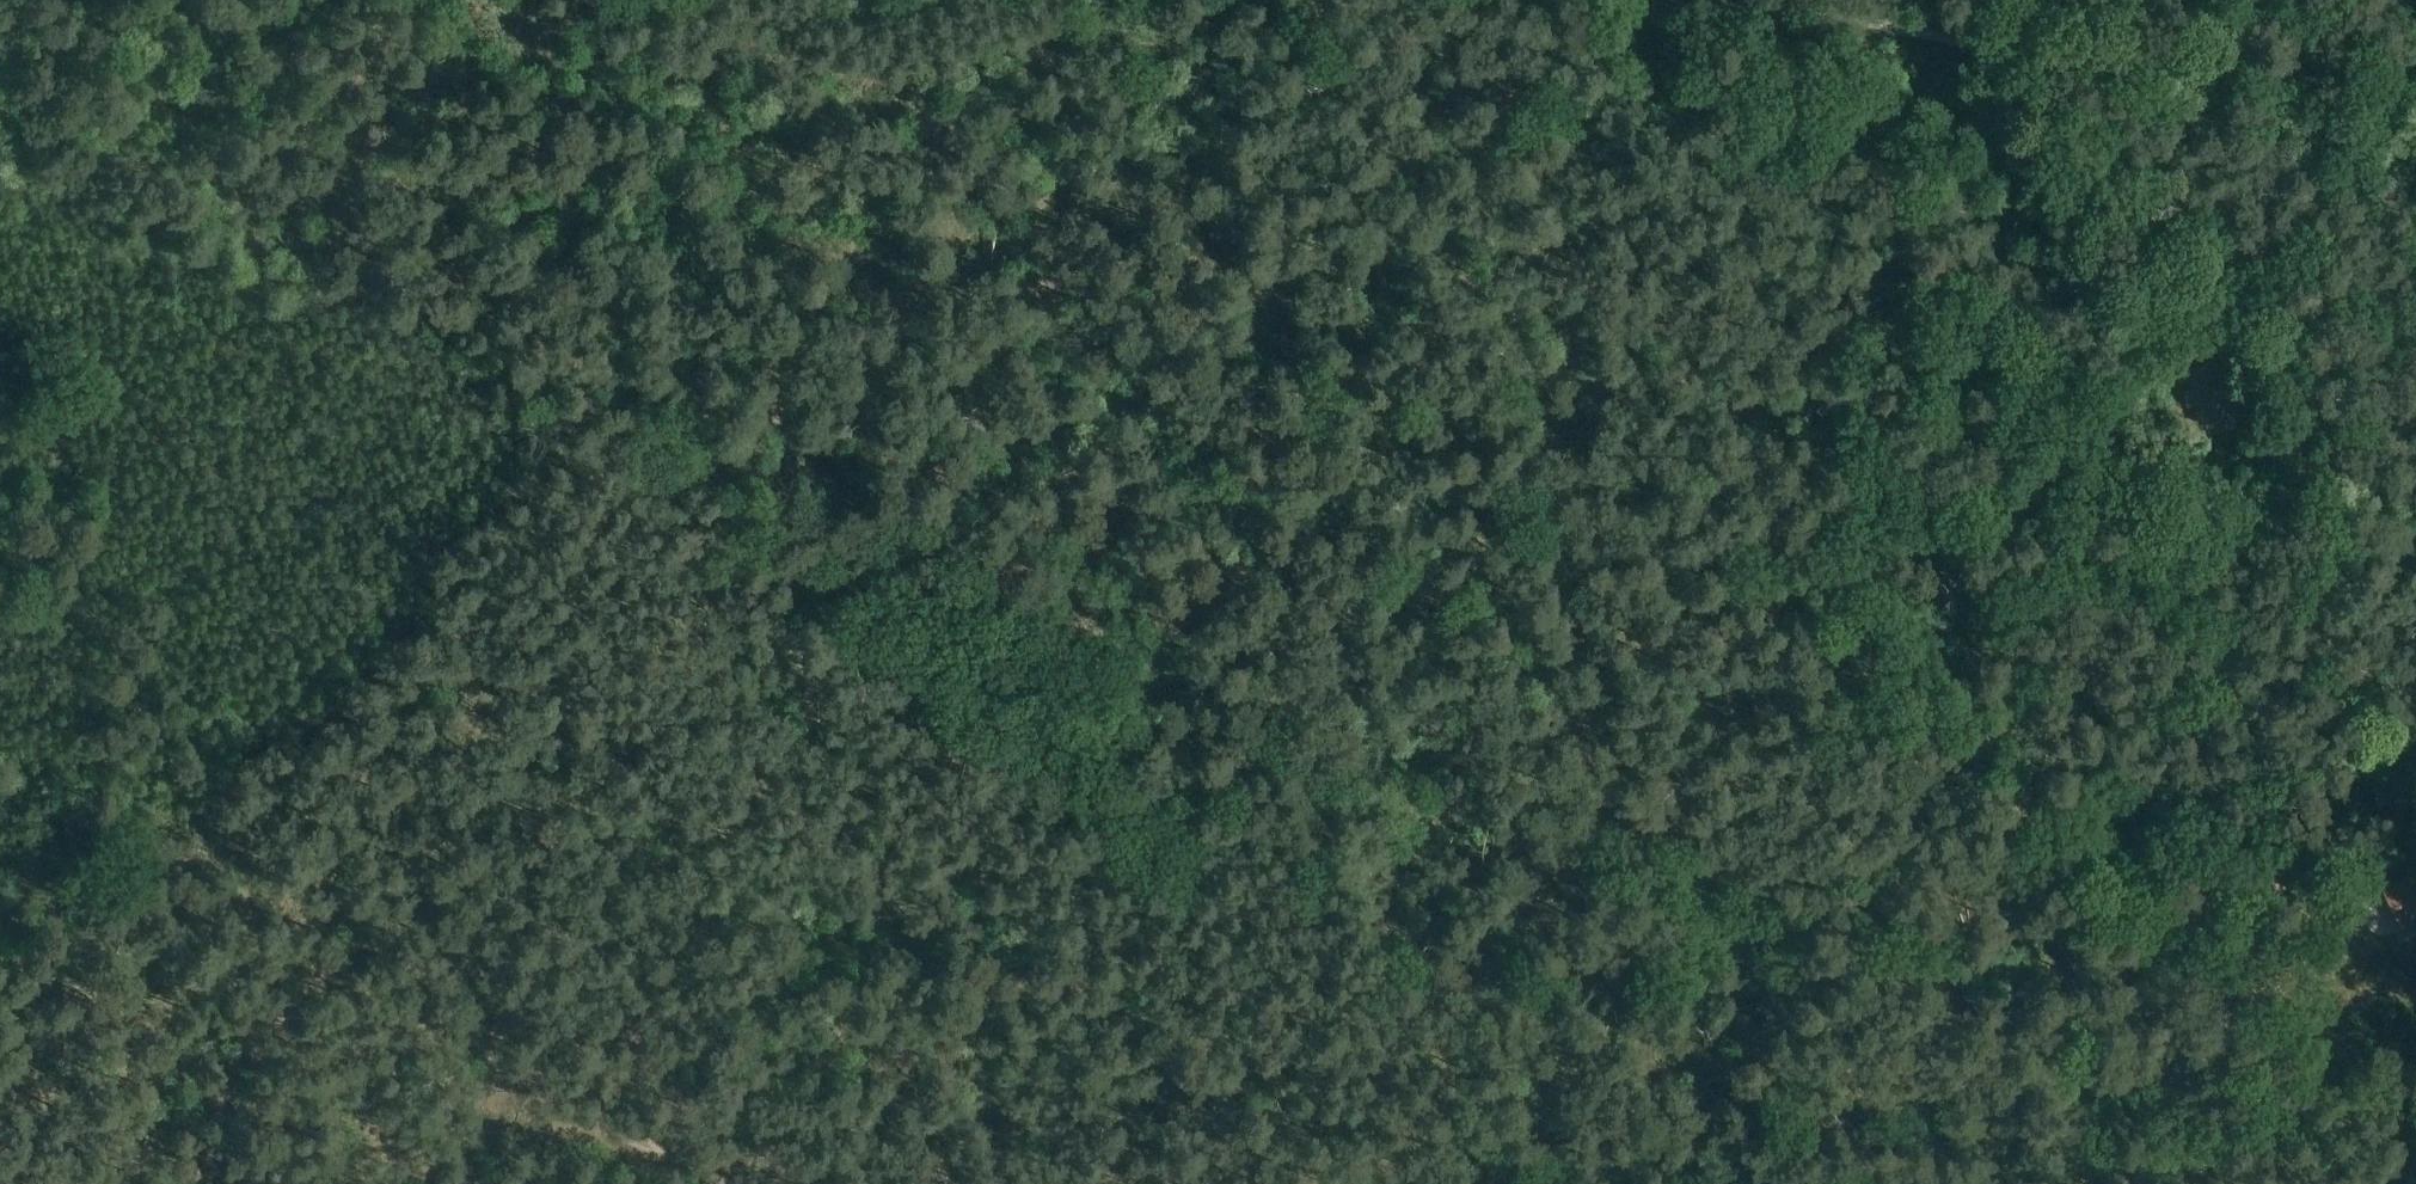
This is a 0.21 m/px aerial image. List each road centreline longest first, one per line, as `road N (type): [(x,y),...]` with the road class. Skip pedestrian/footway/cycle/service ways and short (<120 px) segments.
road 1 (track): [(596,0),(630,92),(653,195),(724,321),(764,355),(775,417),(813,459),(827,523),(794,617),(811,727),(694,840),(659,890),(644,948),(637,1041),(578,1125)]
road 2 (track): [(1767,0),(2055,54),(2378,58),(2415,48)]
road 3 (track): [(578,1125),(710,1183)]

